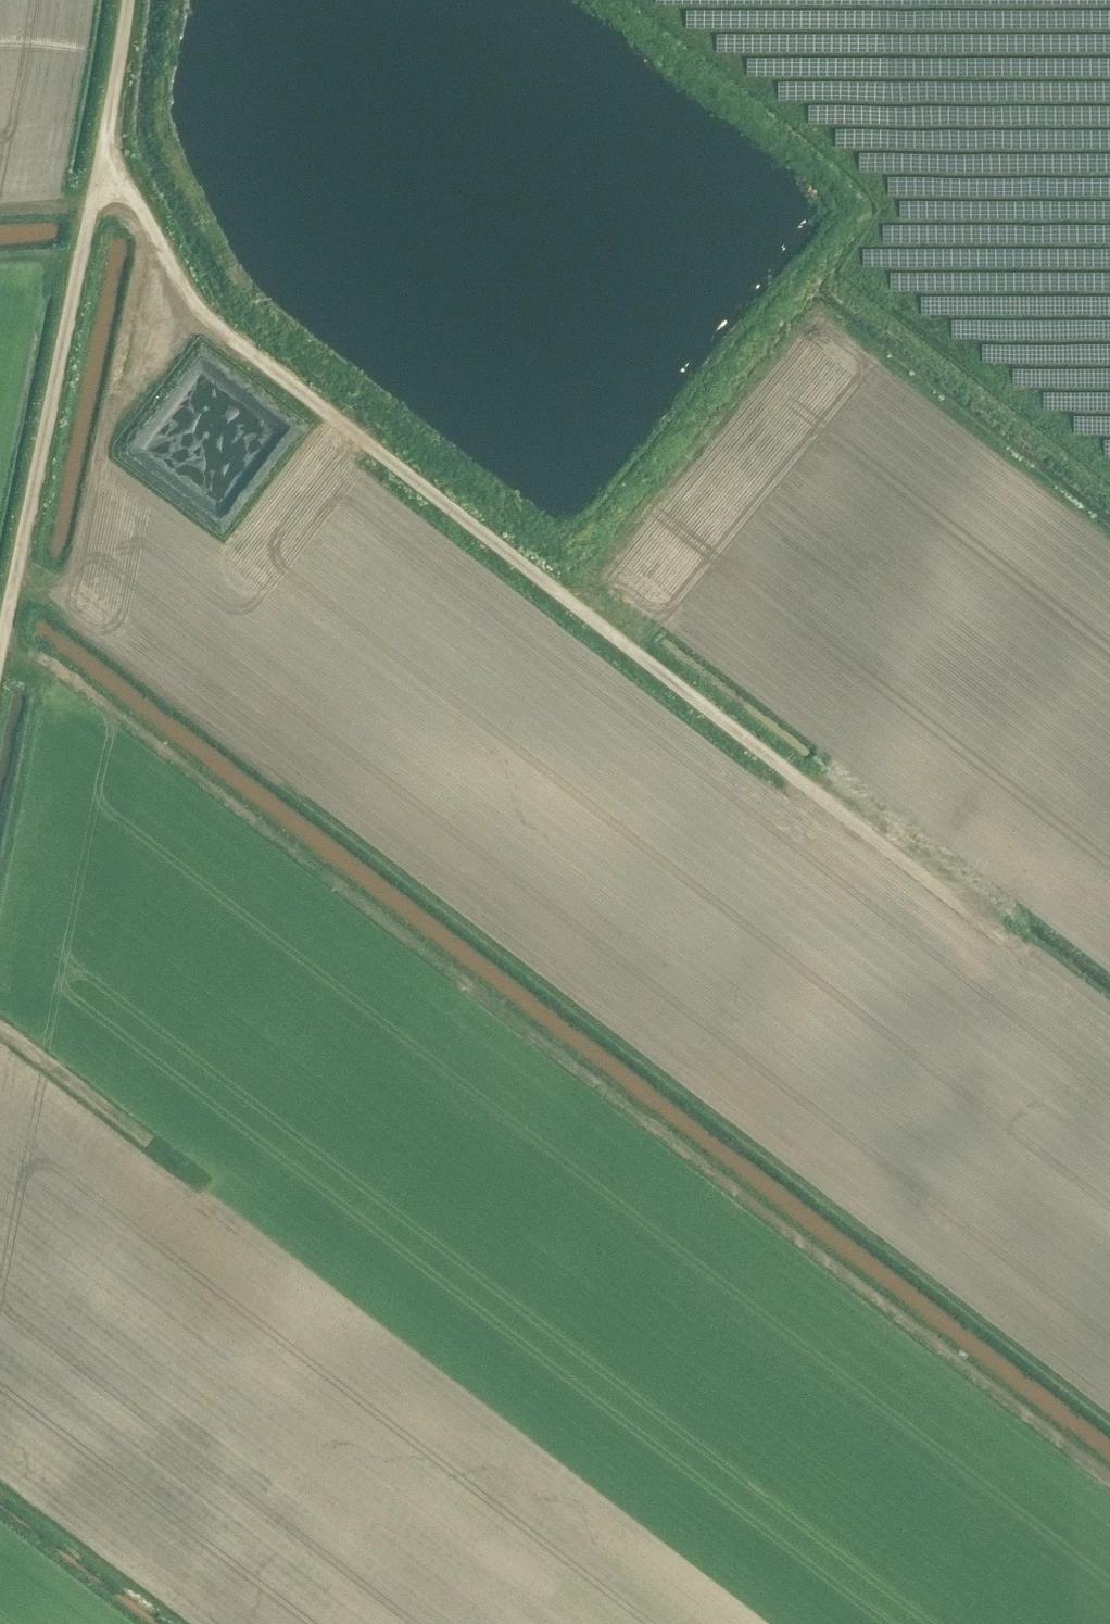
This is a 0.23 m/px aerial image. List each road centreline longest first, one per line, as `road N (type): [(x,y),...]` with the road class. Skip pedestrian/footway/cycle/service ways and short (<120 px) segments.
road 1 (track): [(103,152),(197,311),(984,943)]
road 2 (unclassified): [(0,653),(127,0)]

